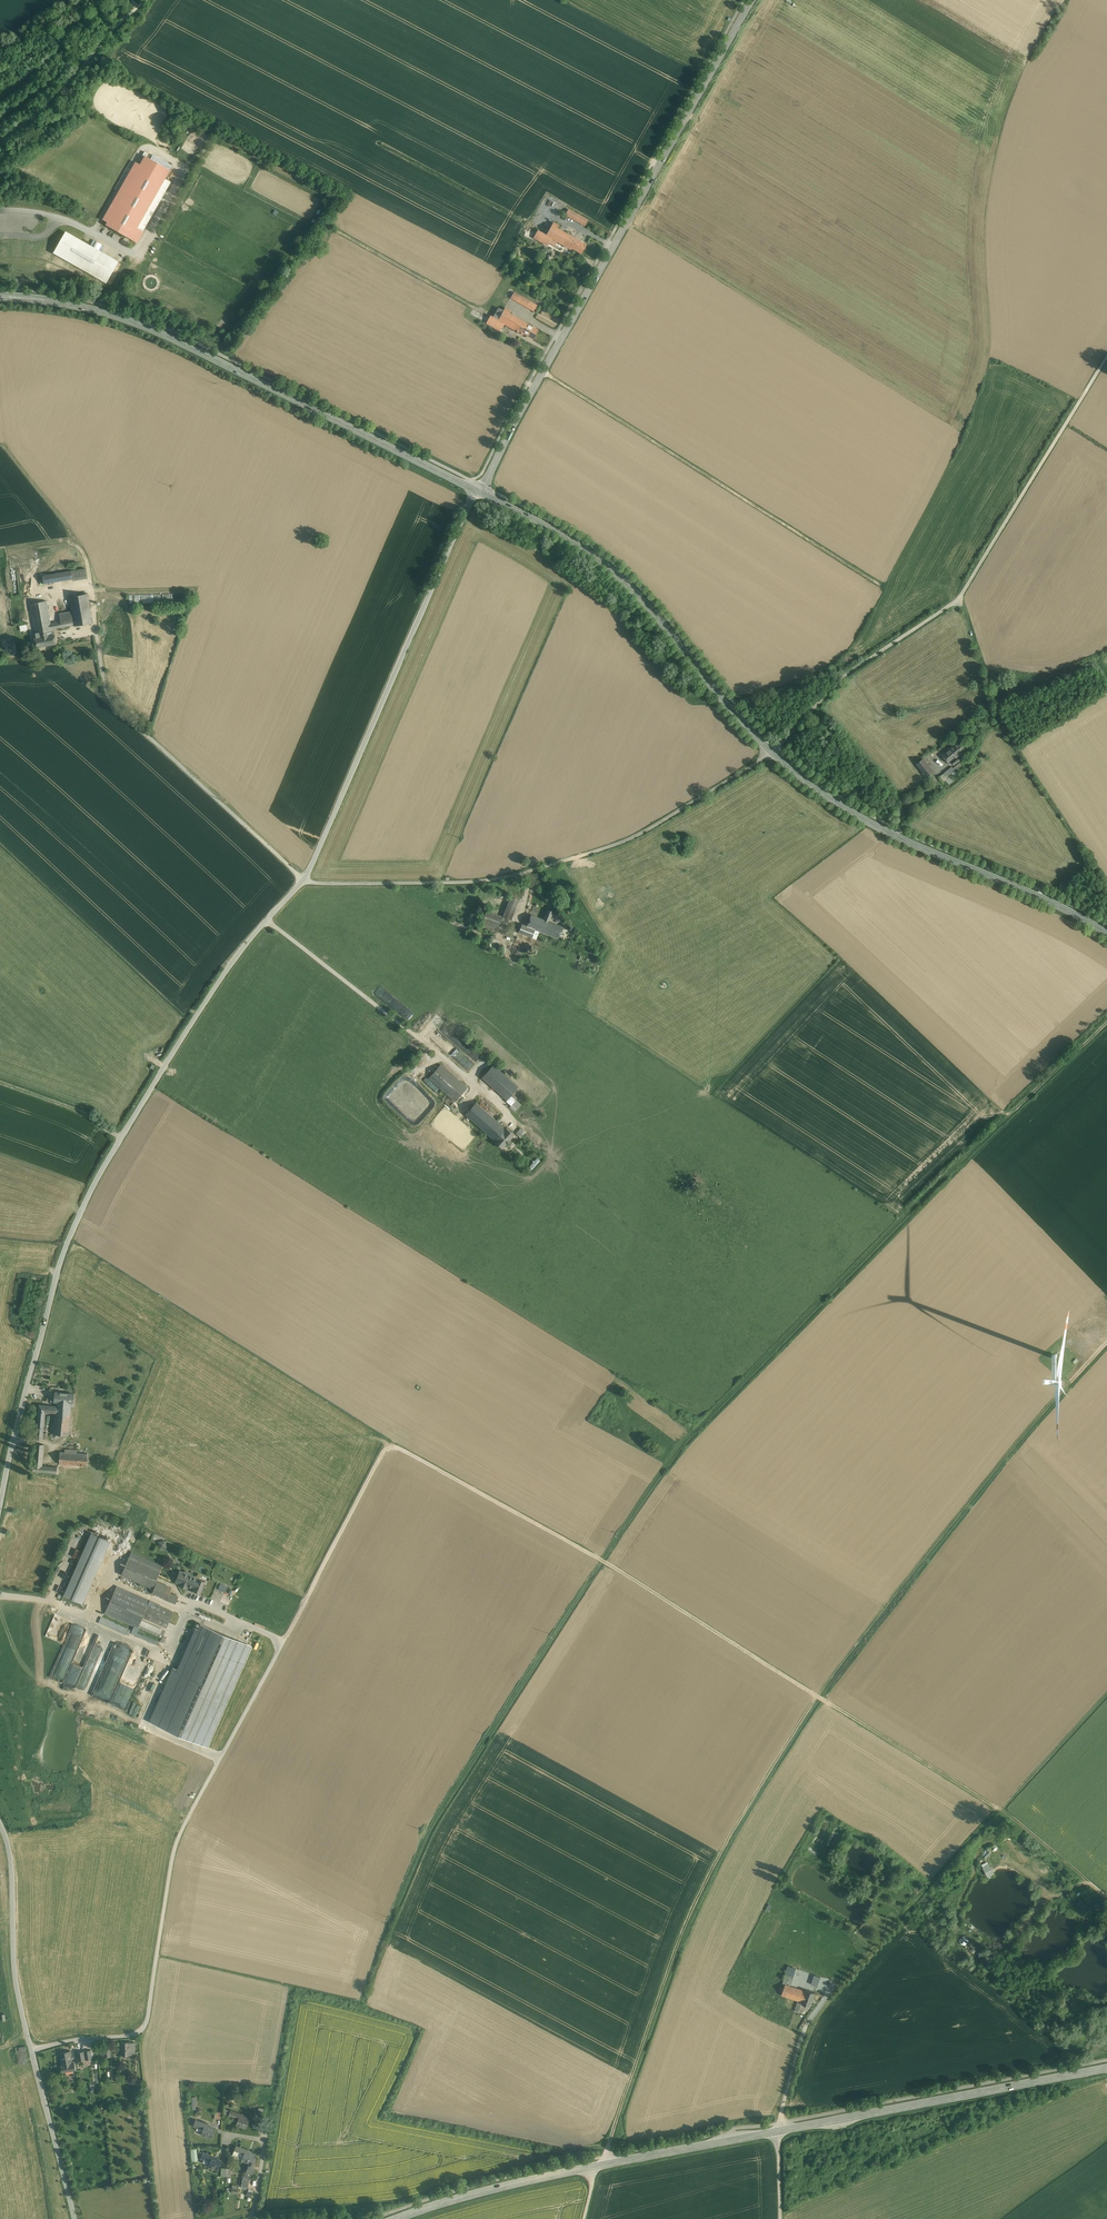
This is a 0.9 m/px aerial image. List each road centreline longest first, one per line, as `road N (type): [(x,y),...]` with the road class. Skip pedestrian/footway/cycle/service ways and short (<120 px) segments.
road 1 (track): [(1083,1879),(995,1807),(599,1558),(393,1444),(382,1448),(281,1640)]
road 2 (track): [(1106,1343),(867,1630),(747,1807),(681,1940),(608,2142),(607,2164)]
road 3 (unclassified): [(0,1509),(57,1262),(91,1188),(219,979),(304,880)]
road 4 (tertiary): [(478,492),(753,0)]
road 5 (unclassified): [(33,2051),(145,2027),(174,1844),(281,1640)]
road 6 (track): [(1106,359),(959,601),(845,674),(773,751)]
road 7 (tertiary): [(0,297),(134,322),(478,492)]
road 8 (unclassified): [(773,751),(623,843),(527,873),(484,880),(304,880)]
road 9 (unclassified): [(304,880),(478,492)]
road 10 (track): [(543,372),(884,588)]
road 11 (tertiary): [(478,492),(610,568),(773,751)]
road 12 (secondary): [(394,2218),(572,2171),(778,2131)]
road 13 (tertiary): [(773,751),(859,818),(1106,933)]
road 14 (secondary): [(778,2131),(1106,2068)]
road 15 (track): [(393,1444),(365,1436),(110,1448),(83,1442)]
road 16 (track): [(1106,1695),(898,1919)]
road 17 (unclassified): [(898,1919),(807,2022),(778,2131)]
road 18 (unclassified): [(33,2051),(16,1983),(9,1839),(0,1825)]
road 19 (track): [(483,312),(329,227)]
road 20 (unclassified): [(74,2218),(33,2051)]
road 21 (track): [(120,1137),(87,1112),(0,1081)]

